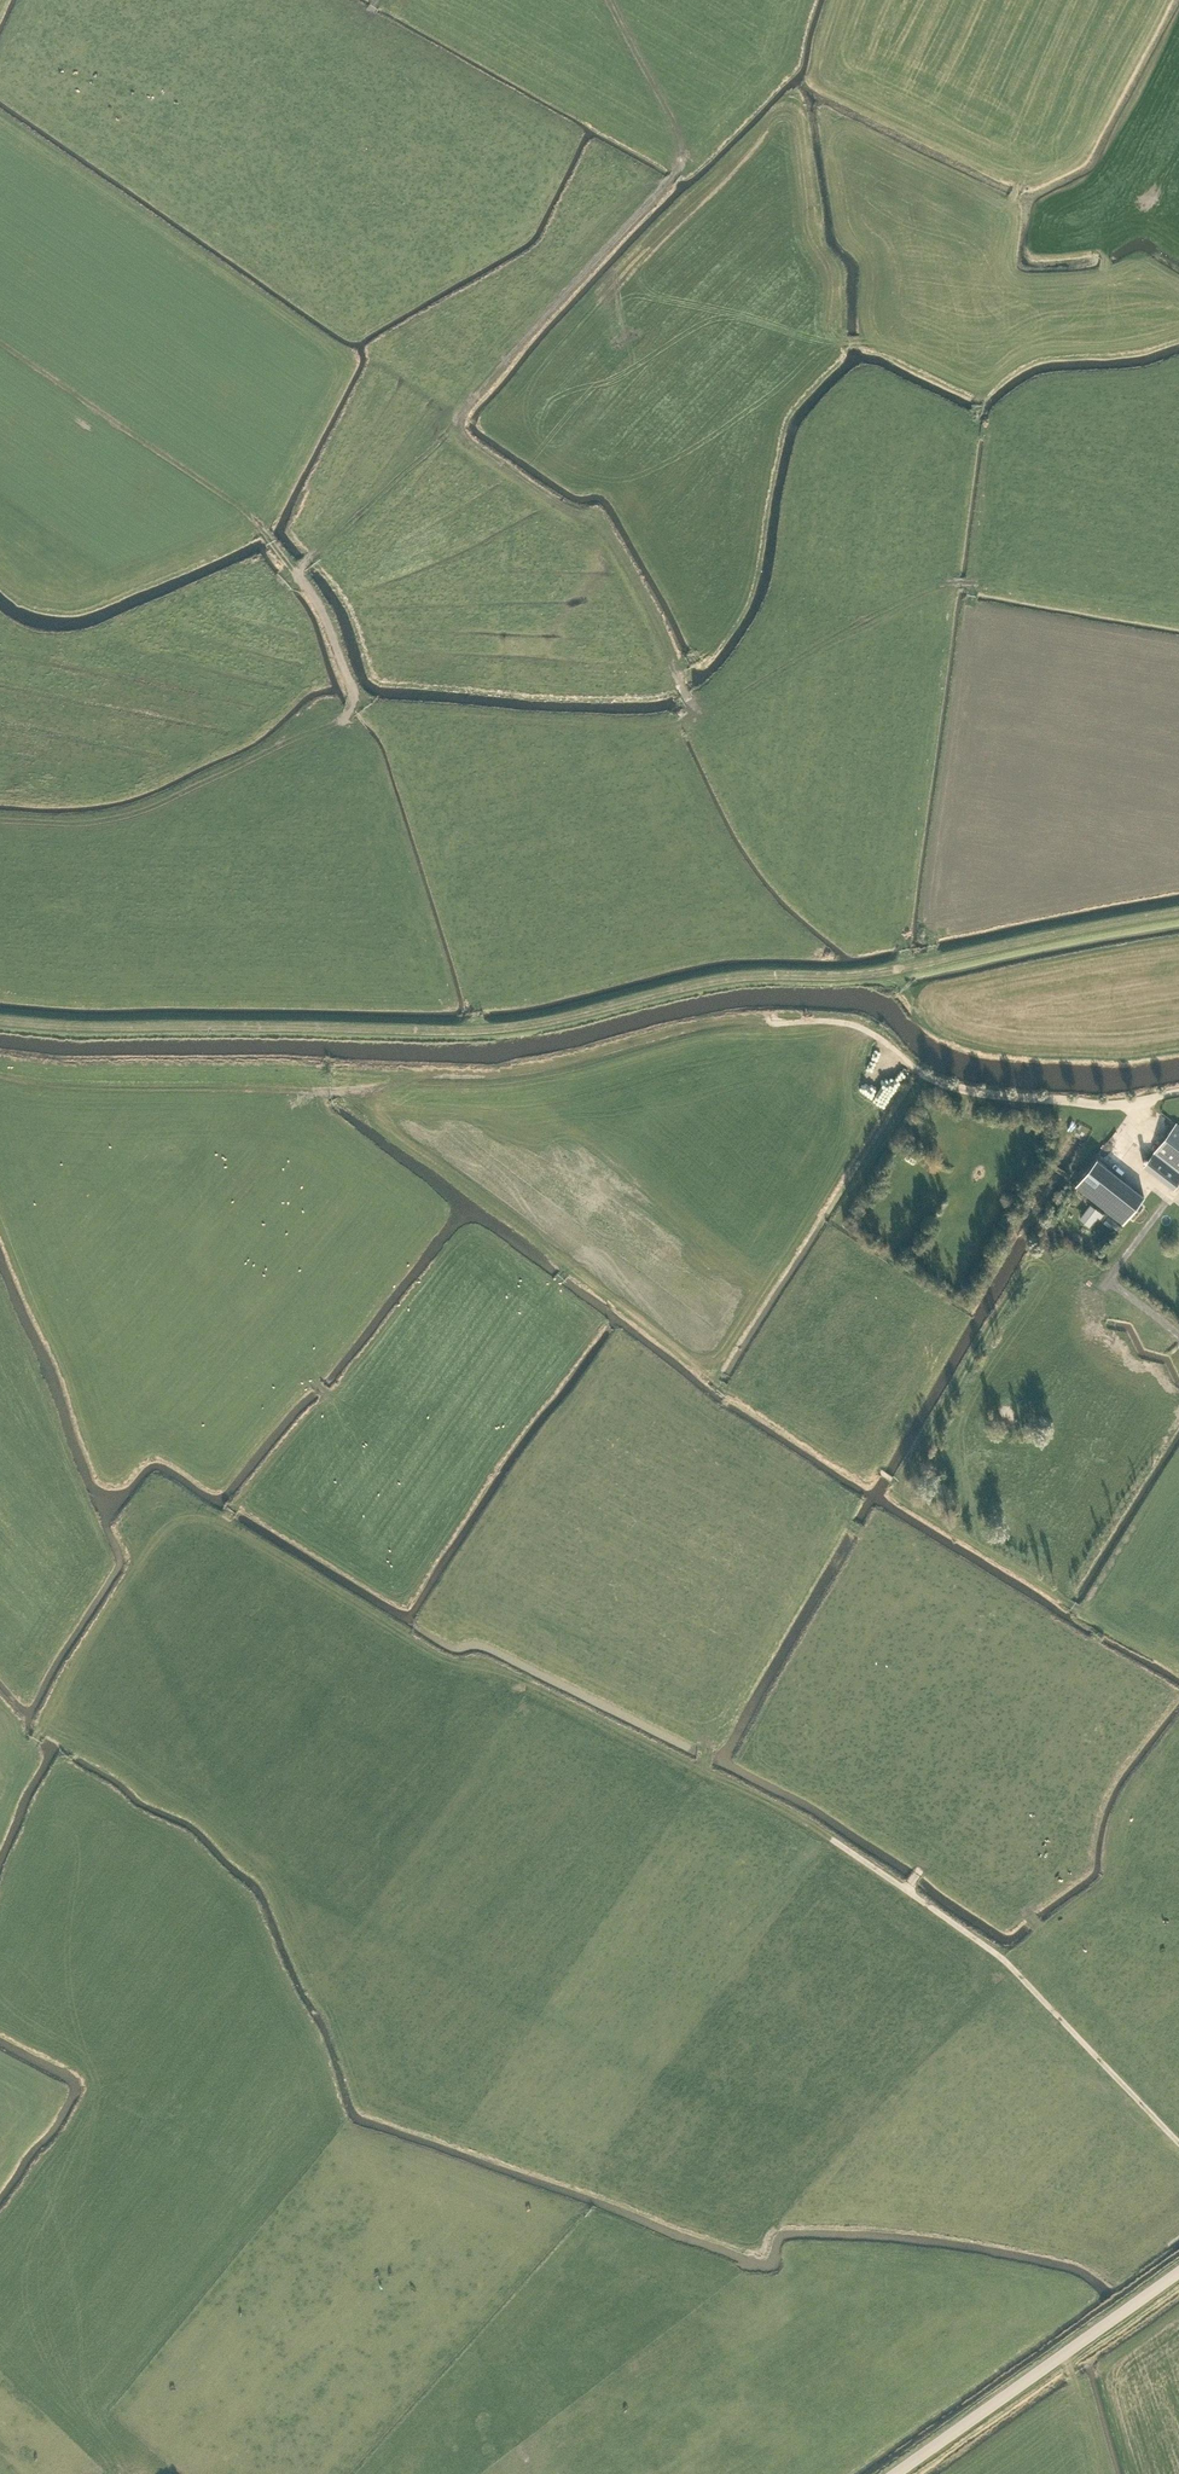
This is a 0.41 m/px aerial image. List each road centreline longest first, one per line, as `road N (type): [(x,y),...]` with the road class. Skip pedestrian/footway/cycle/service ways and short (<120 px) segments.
road 1 (track): [(0,1020),(515,1027),(727,977),(886,971),(1178,911)]
road 2 (track): [(1178,2143),(1000,1954),(835,1840)]
road 3 (unclassified): [(1178,1091),(1116,1104),(974,1090),(937,1080),(856,1025),(776,1023)]
road 4 (tertiary): [(893,2473),(1178,2271)]

